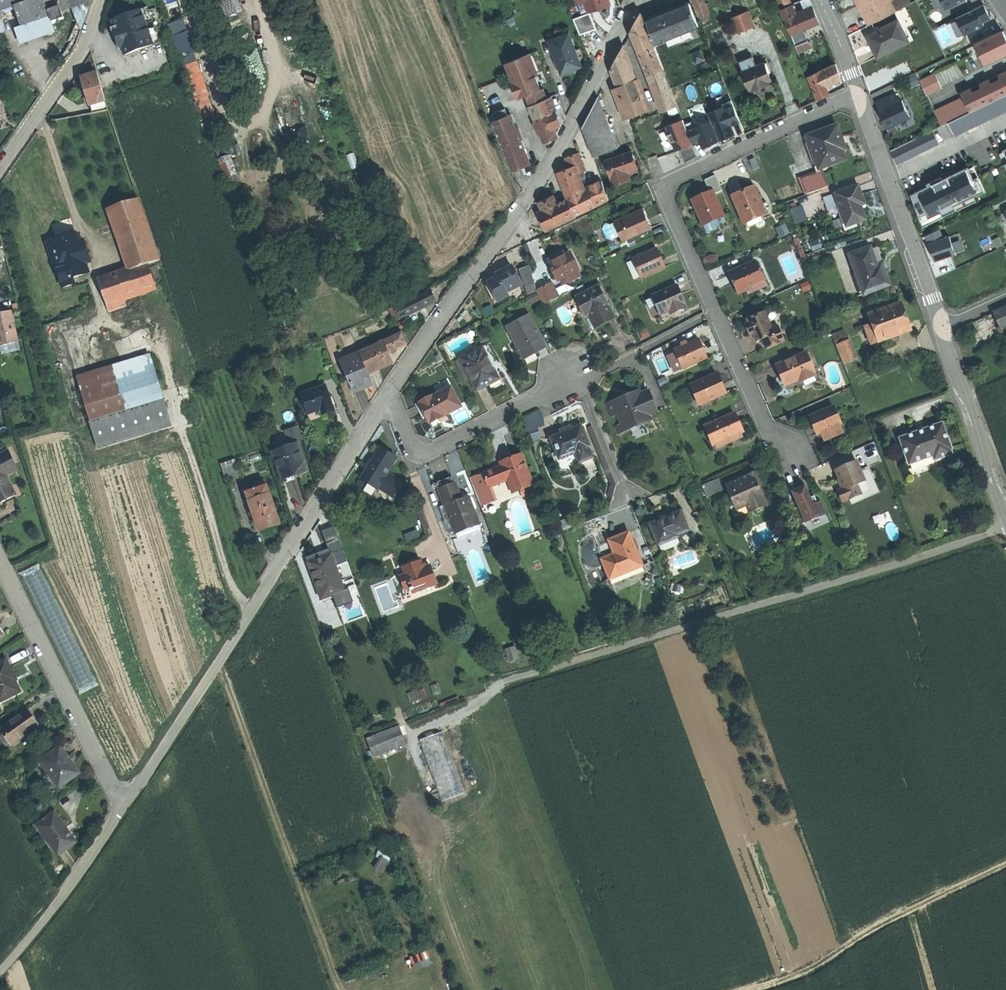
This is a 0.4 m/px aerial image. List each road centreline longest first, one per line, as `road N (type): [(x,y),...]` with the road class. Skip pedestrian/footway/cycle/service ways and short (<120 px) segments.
road 1 (residential): [(0,561),(106,778),(128,800),(383,404)]
road 2 (track): [(1005,526),(519,678),(437,725)]
road 3 (residential): [(859,96),(676,178),(666,200),(765,429),(791,459)]
road 4 (residential): [(383,404),(524,206),(638,0)]
road 5 (residential): [(383,404),(410,443),(432,454),(582,377),(631,497)]
road 6 (track): [(750,989),(818,964),(1005,864)]
road 7 (tertiary): [(859,96),(940,327)]
road 8 (track): [(128,800),(35,936),(0,973)]
road 9 (residential): [(0,176),(74,70),(102,0)]
road 10 (tertiary): [(940,327),(1005,511)]

